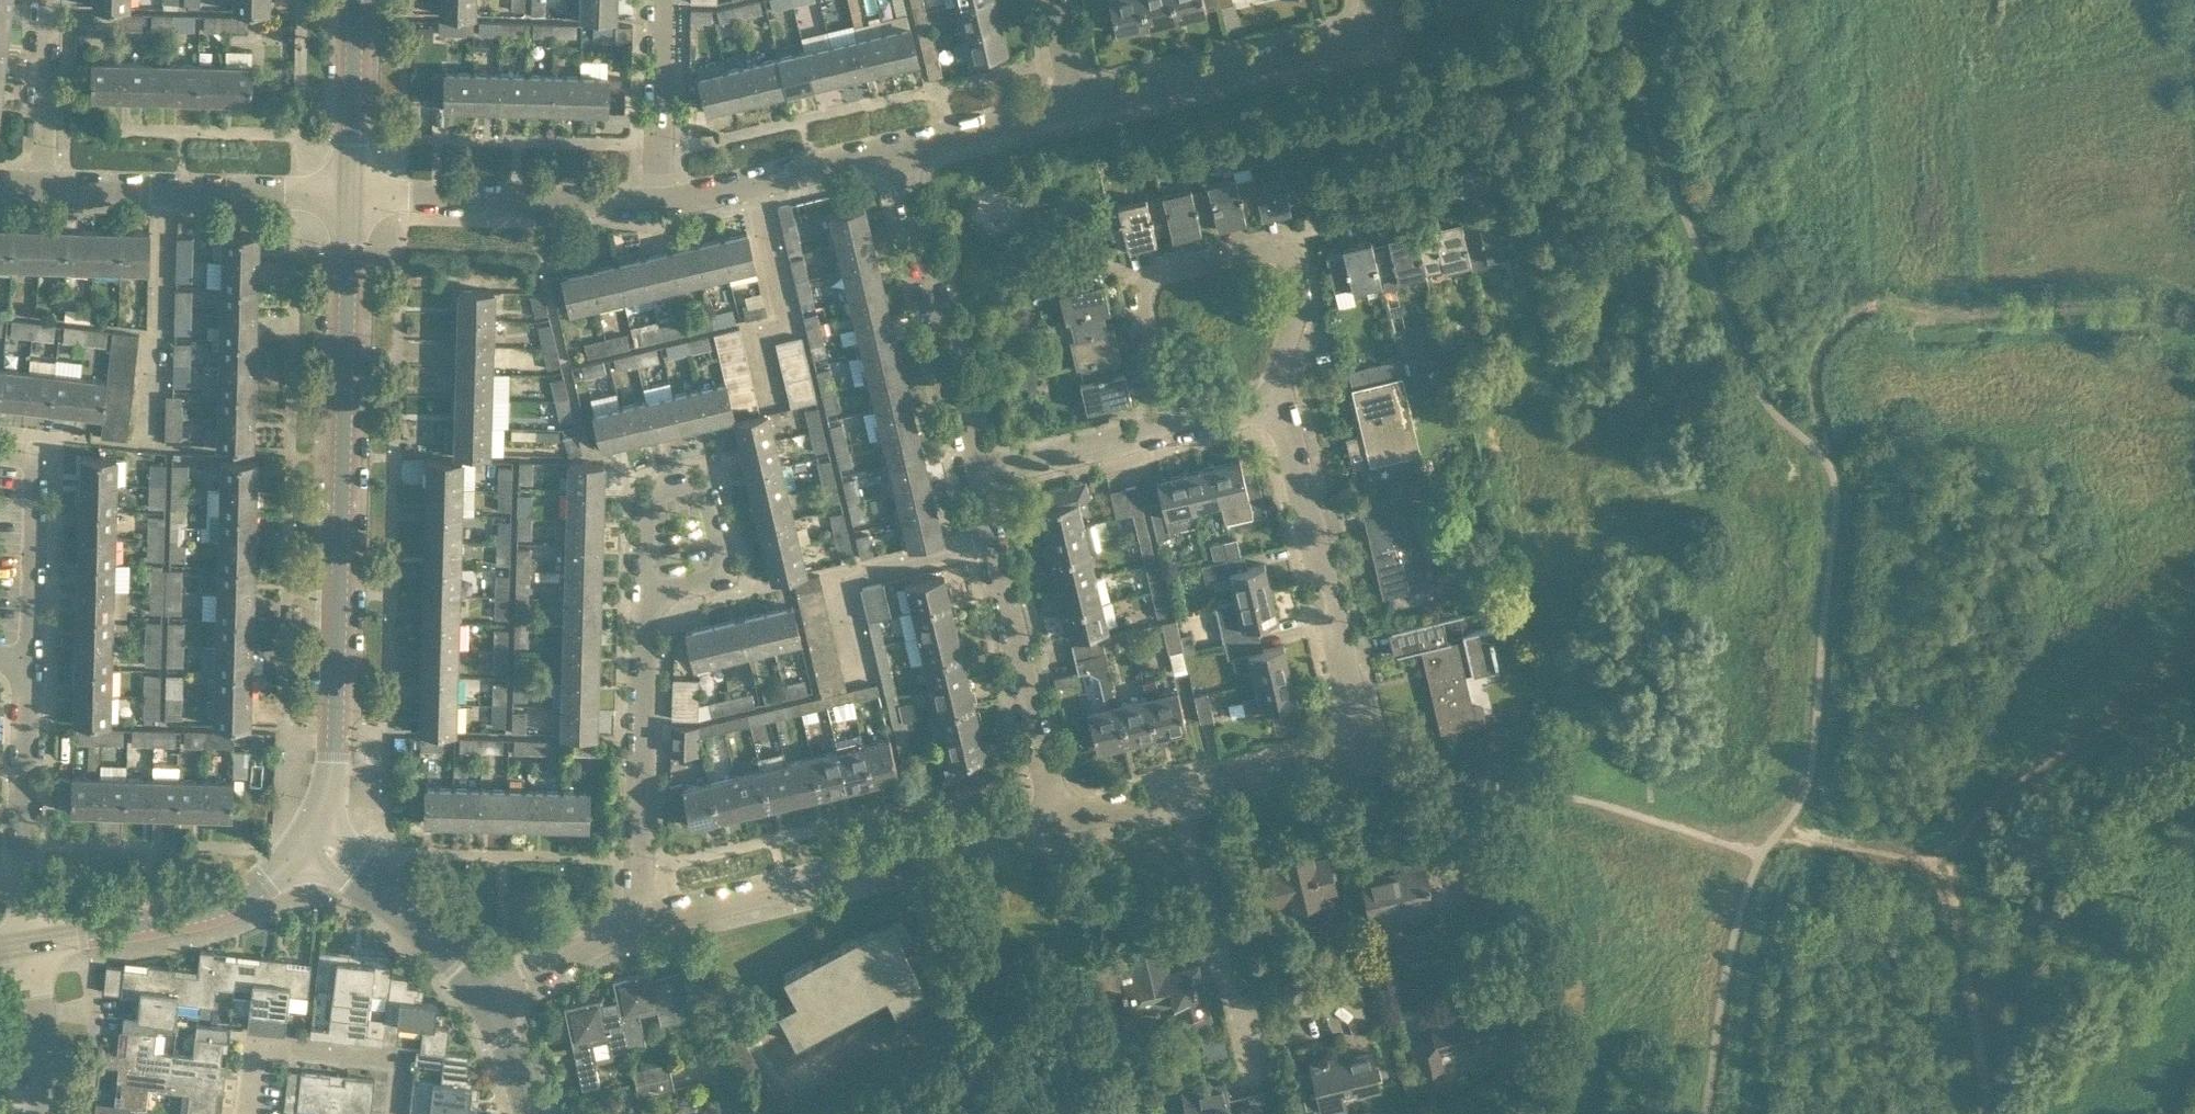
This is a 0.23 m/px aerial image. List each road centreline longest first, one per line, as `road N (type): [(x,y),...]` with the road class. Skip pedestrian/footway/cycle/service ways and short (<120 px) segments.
road 1 (tertiary): [(312,835),(332,782),(336,737),(351,197)]
road 2 (residential): [(1183,793),(1340,752),(1354,726),(1272,401)]
road 3 (residential): [(640,919),(1057,827)]
road 4 (residential): [(1364,994),(1268,1025),(1240,1016),(1183,793)]
road 5 (residential): [(1057,827),(977,478)]
road 6 (residential): [(977,478),(909,147)]
road 7 (residential): [(1082,103),(1351,39),(1375,0)]
road 8 (residential): [(1169,433),(1139,303),(1148,277),(1304,236)]
road 9 (residential): [(647,600),(640,919)]
road 10 (residential): [(351,197),(662,201)]
road 11 (tertiary): [(31,942),(221,904),(279,870),(312,835)]
road 12 (residential): [(351,197),(48,187)]
road 13 (residential): [(391,1113),(397,1058),(257,1043),(249,1113)]
road 14 (residential): [(662,201),(723,196),(909,147)]
road 15 (tertiary): [(484,997),(414,920),(312,835)]
road 16 (residential): [(26,886),(34,846),(28,657)]
road 17 (residential): [(28,657),(38,482),(28,461),(0,452)]
road 18 (residential): [(647,600),(711,575),(720,557),(704,490),(656,494),(647,508)]
road 19 (residential): [(1304,236),(1508,181)]
road 20 (residential): [(665,0),(662,201)]
road 21 (residential): [(977,478),(1169,433)]
road 22 (tertiary): [(351,197),(356,0)]
road 23 (residential): [(51,0),(48,187)]
road 24 (residential): [(909,147),(1082,103)]
road 25 (residential): [(484,997),(640,919)]
road 26 (residential): [(38,1113),(31,942)]
road 27 (residential): [(1272,401),(1308,292),(1304,236)]
road 28 (residential): [(1057,827),(1183,793)]
road 29 (tertiary): [(533,1113),(523,1073),(484,997)]

